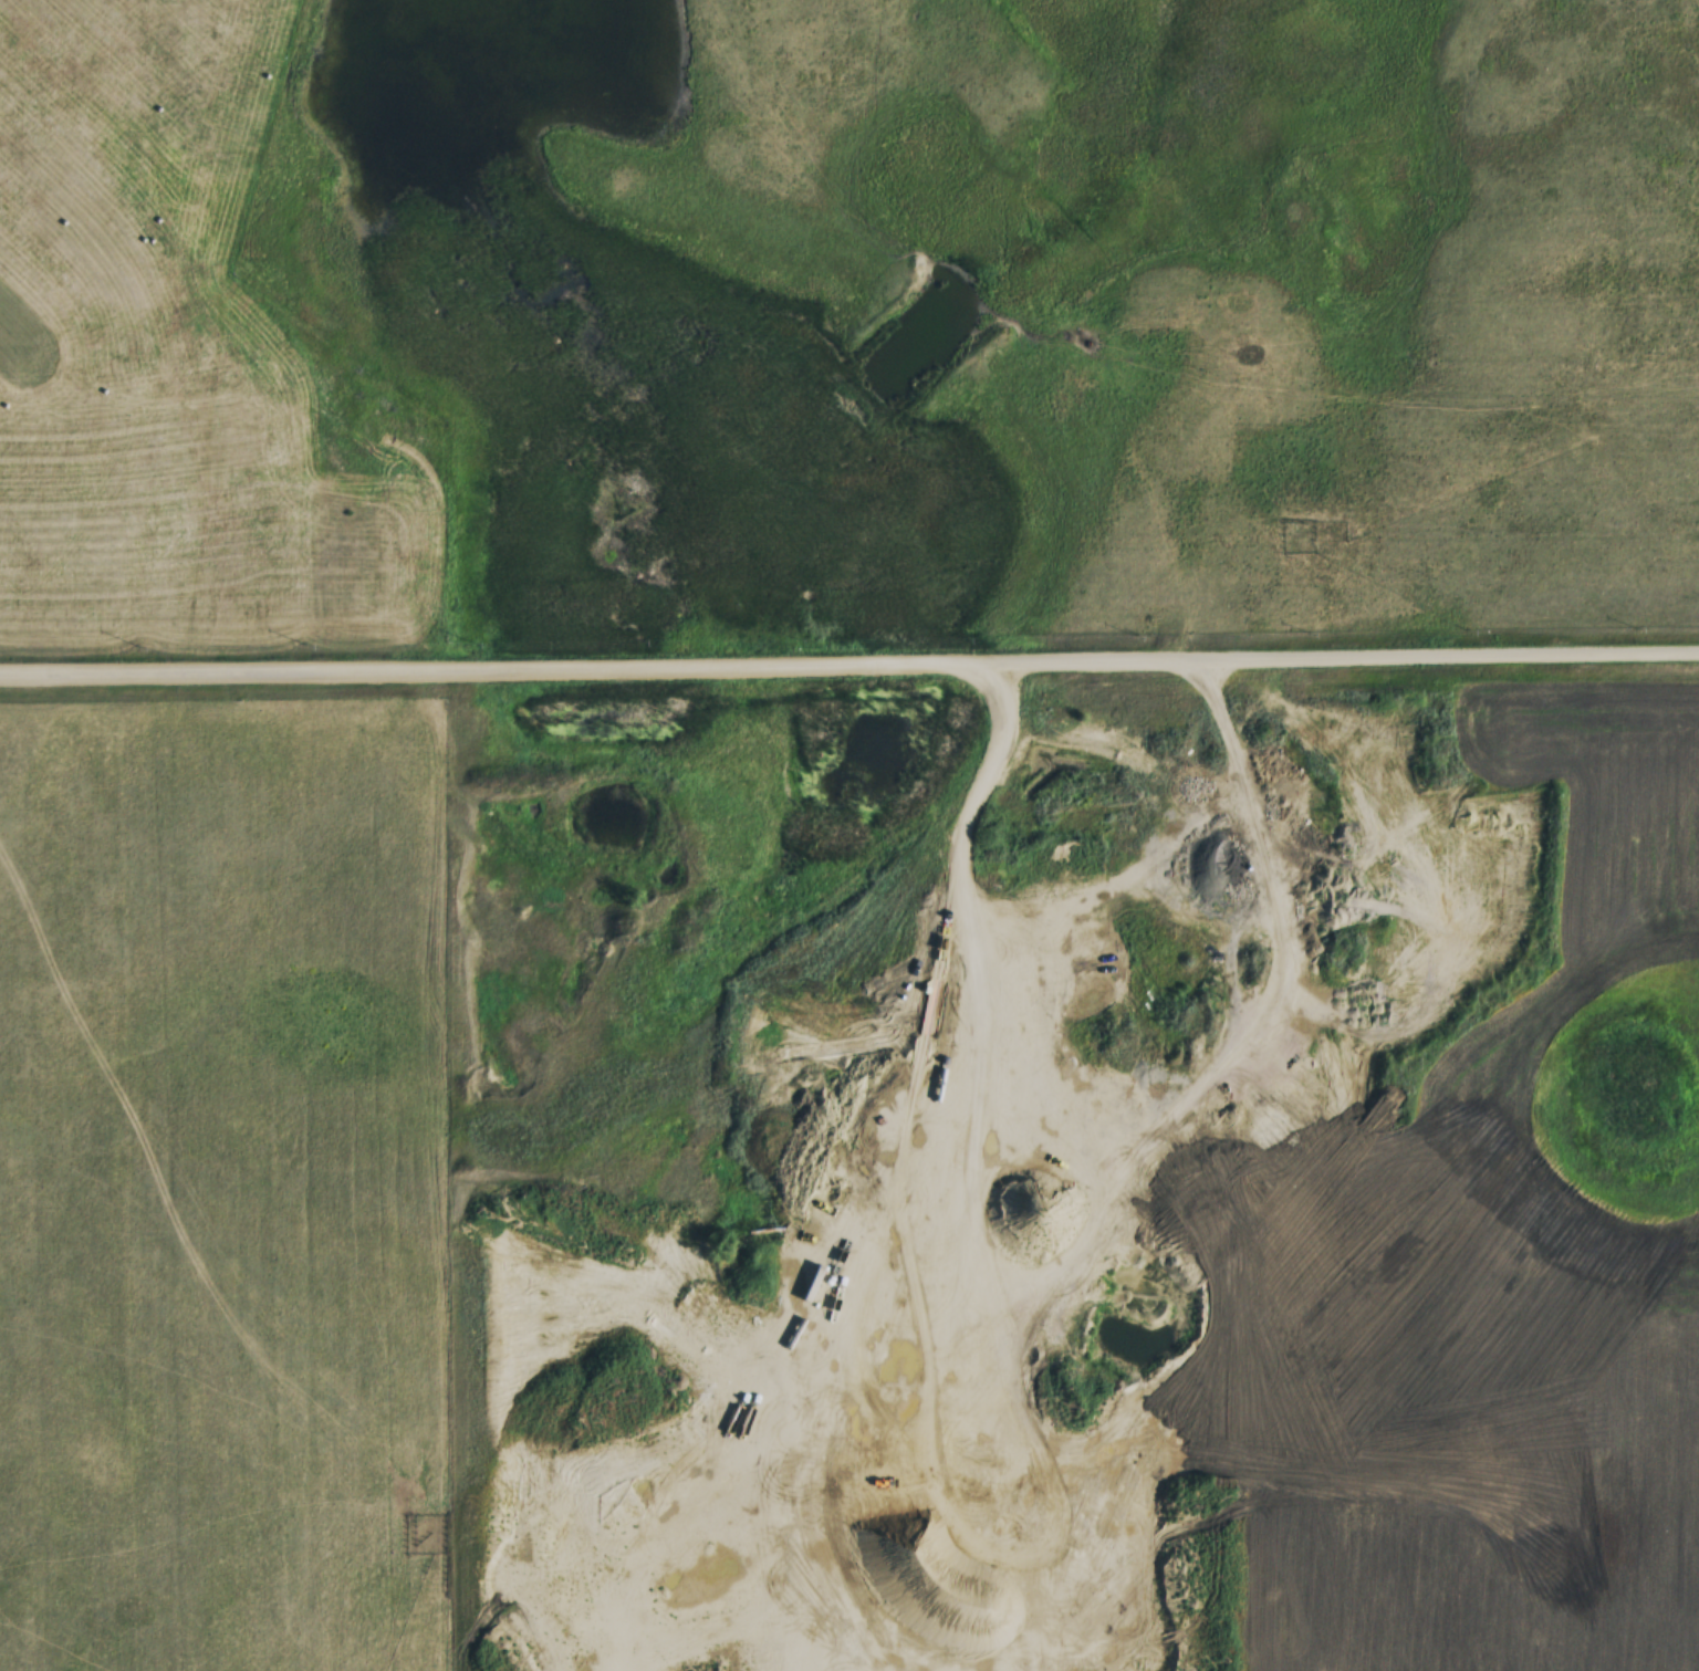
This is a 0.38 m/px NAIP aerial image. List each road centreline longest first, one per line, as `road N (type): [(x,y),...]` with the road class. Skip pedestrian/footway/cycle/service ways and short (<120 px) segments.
road 1 (residential): [(1698,661),(0,683)]

